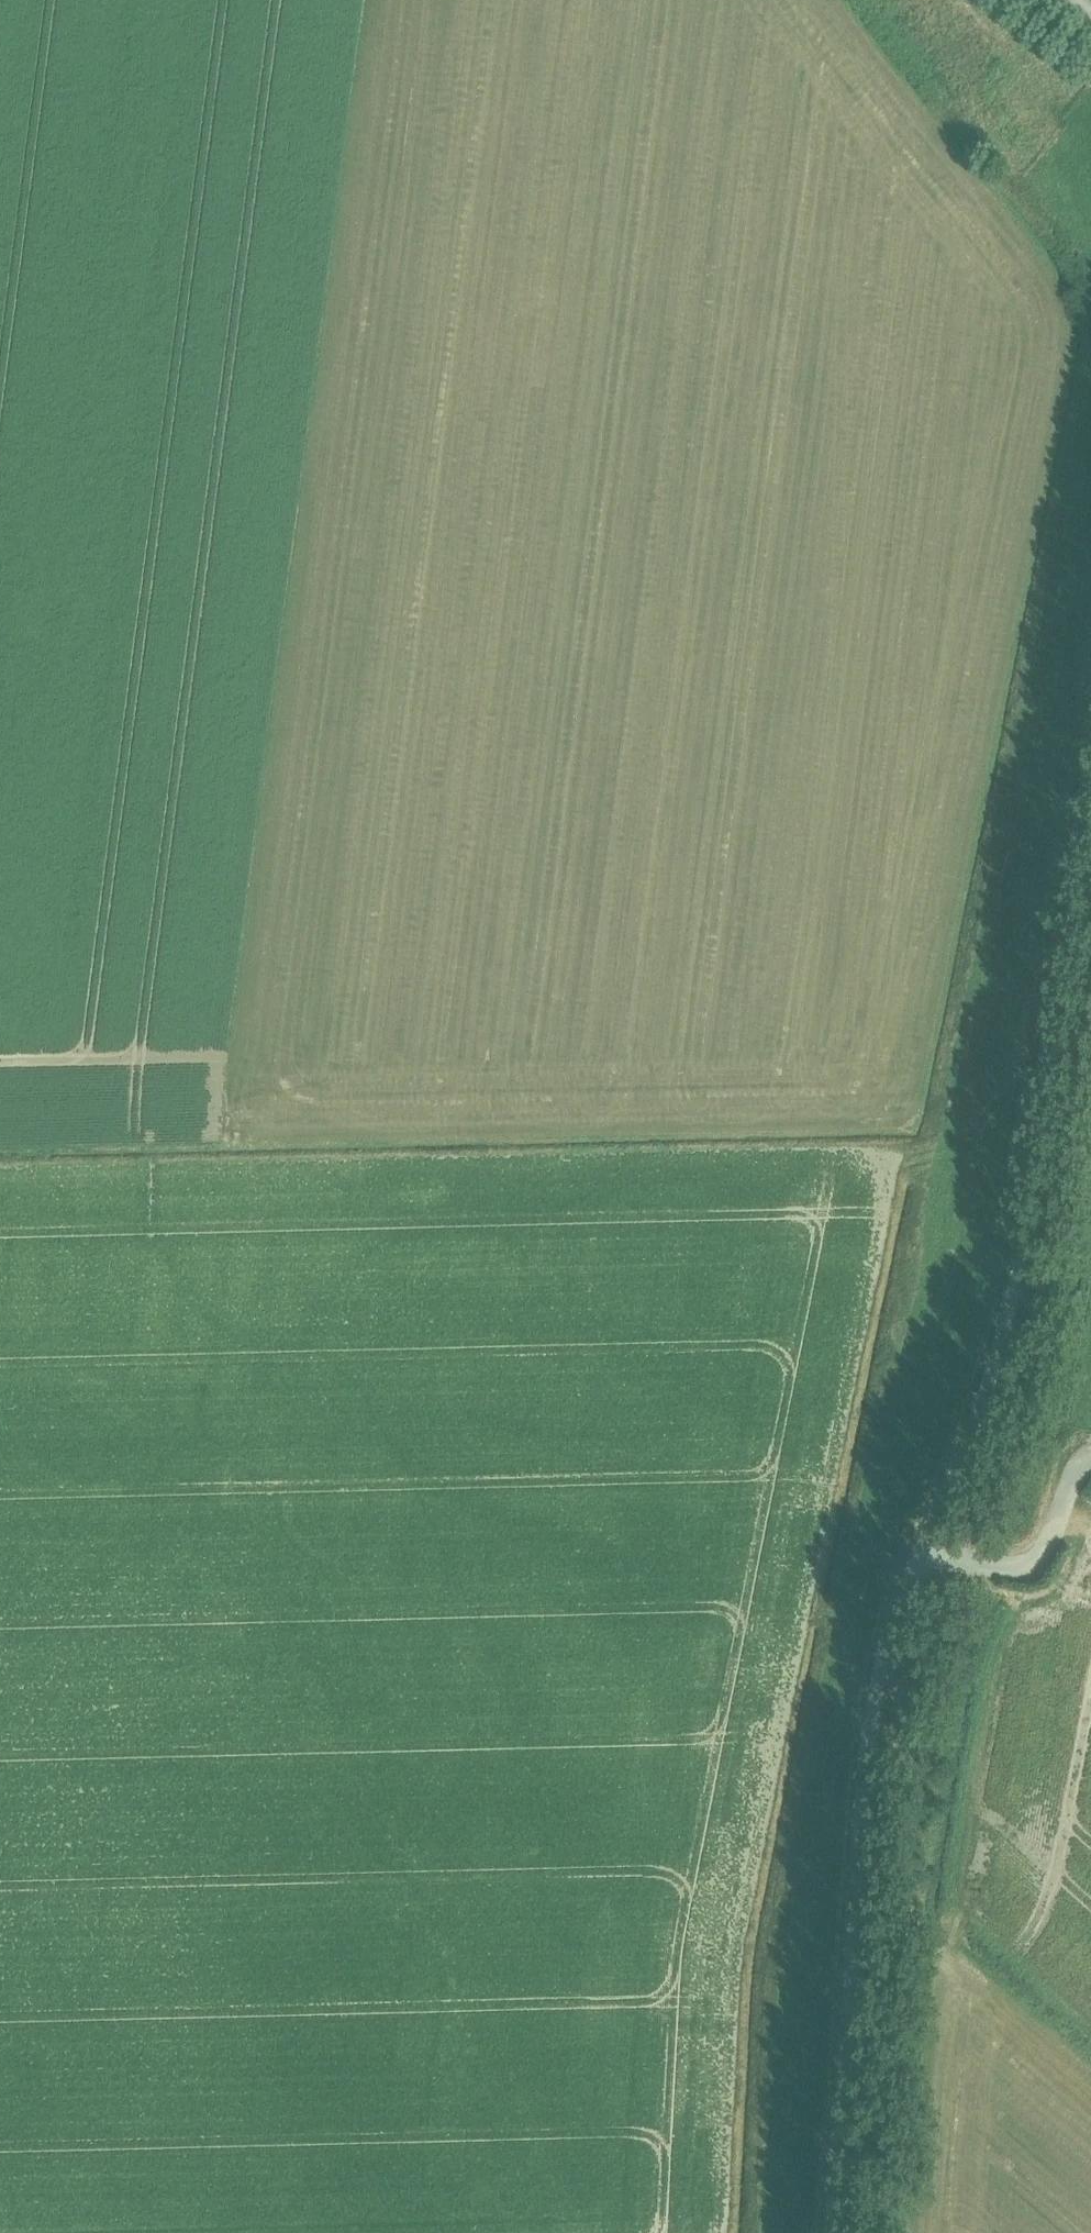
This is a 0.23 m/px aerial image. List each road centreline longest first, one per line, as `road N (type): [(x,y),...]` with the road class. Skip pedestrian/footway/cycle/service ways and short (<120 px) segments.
road 1 (unclassified): [(830,2232),(867,1728),(893,1618),(999,1346),(1090,750)]

